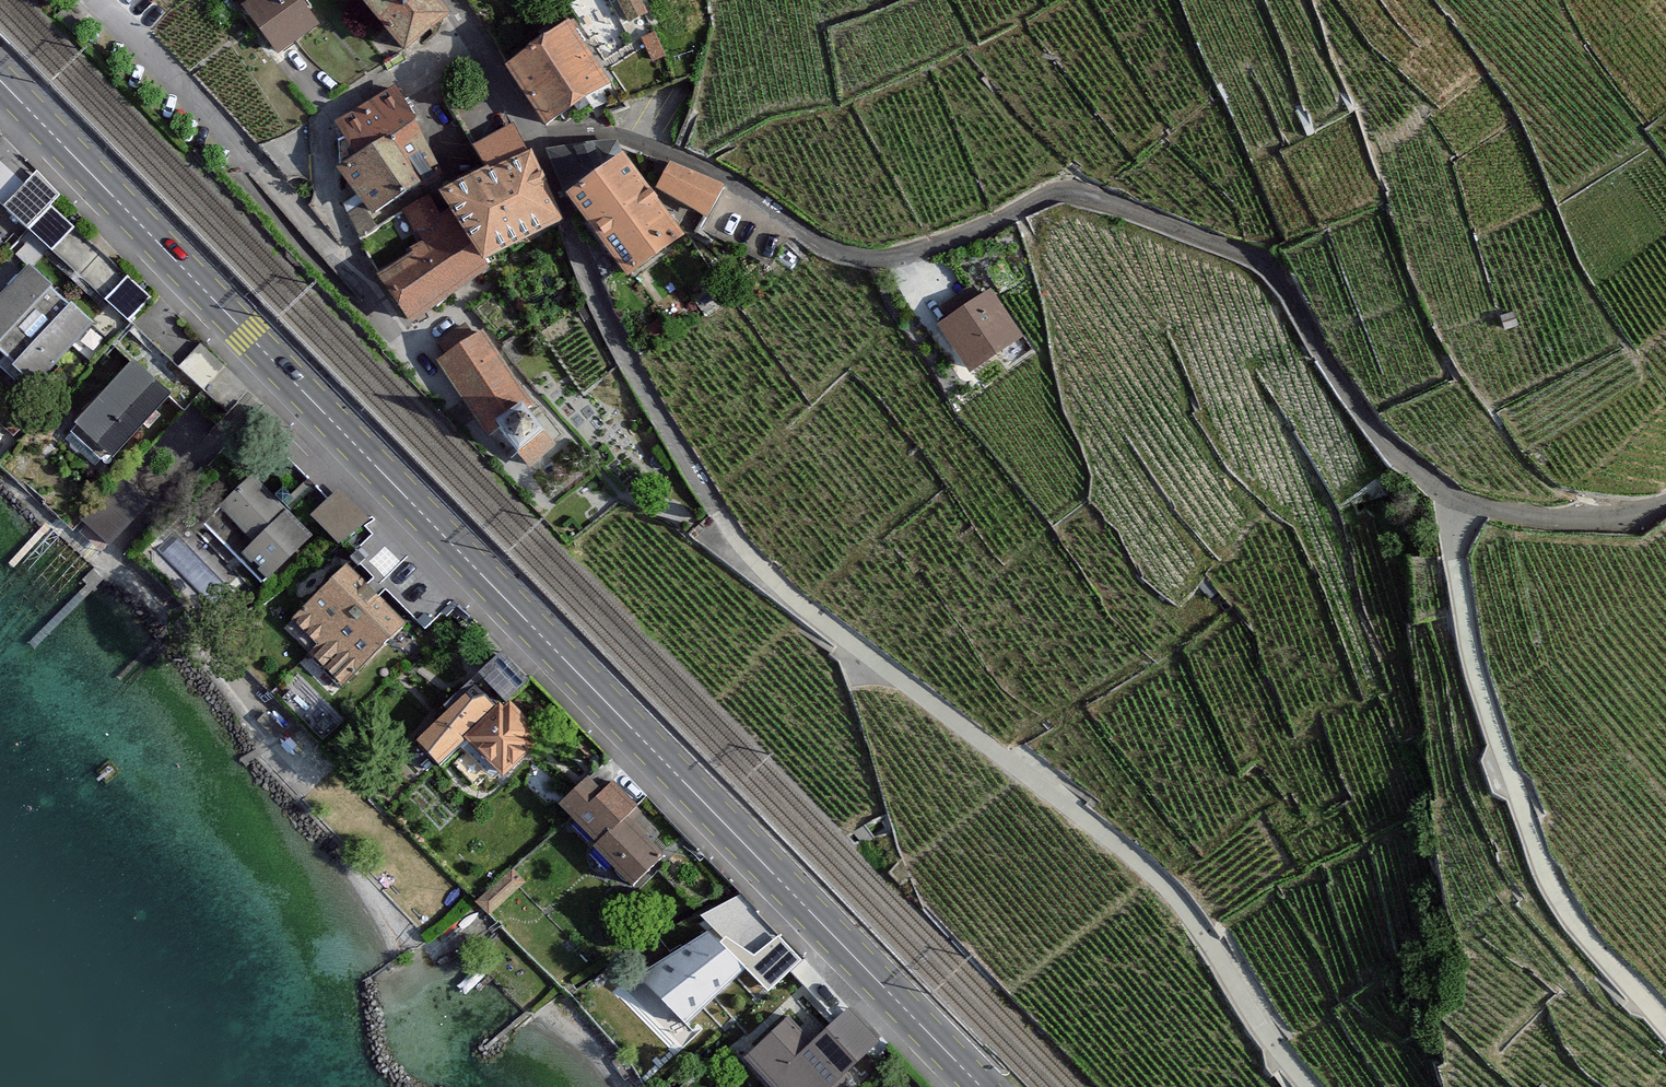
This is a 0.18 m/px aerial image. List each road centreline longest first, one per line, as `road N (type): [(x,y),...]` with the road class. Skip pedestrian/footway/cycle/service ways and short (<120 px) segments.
road 1 (primary): [(0,78),(979,1086)]
road 2 (unclassified): [(1451,497),(1365,420),(1276,277),(1248,254),(1070,191),(921,250),(855,257),(827,247),(721,171),(613,133),(531,139)]
road 3 (track): [(754,560),(801,605),(1149,868),(1198,923),(1263,1037),(1306,1086)]
road 4 (residential): [(96,0),(326,247),(327,144),(339,114),(473,30)]
road 5 (track): [(1665,1025),(1571,918),(1537,855),(1476,667),(1451,497)]
road 6 (residential): [(531,139),(605,316),(754,560)]
road 7 (unclassified): [(1451,497),(1586,519),(1665,498)]
road 8 (residential): [(473,30),(531,139)]

